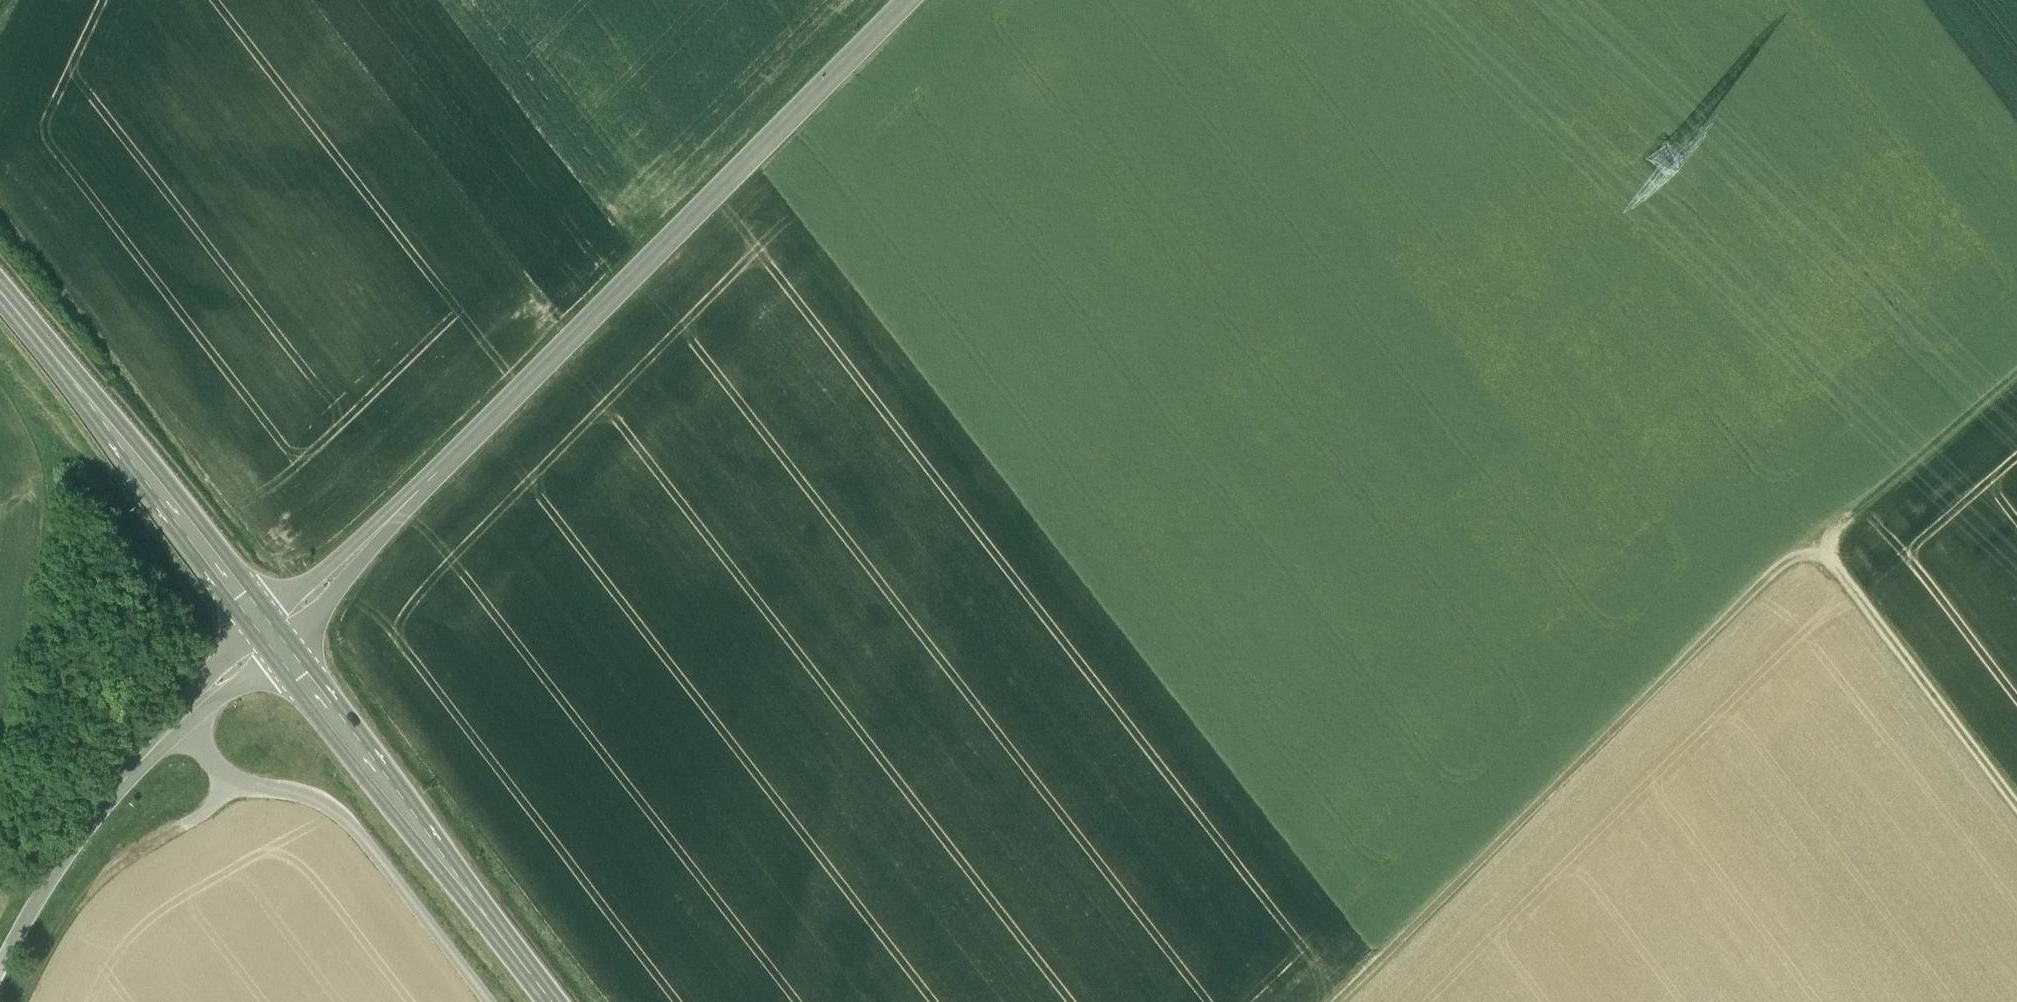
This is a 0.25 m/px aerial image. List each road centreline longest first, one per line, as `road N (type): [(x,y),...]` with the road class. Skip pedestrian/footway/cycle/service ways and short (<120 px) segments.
road 1 (unclassified): [(276,641),(913,0)]
road 2 (track): [(1332,1001),(1814,537)]
road 3 (secondary): [(276,641),(553,1001)]
road 4 (secondary): [(0,290),(276,641)]
road 5 (unclassified): [(0,965),(115,783),(276,641)]
road 6 (track): [(461,1001),(216,691)]
road 7 (track): [(2016,809),(1814,537)]
road 8 (track): [(1814,537),(1917,466),(2016,379)]

